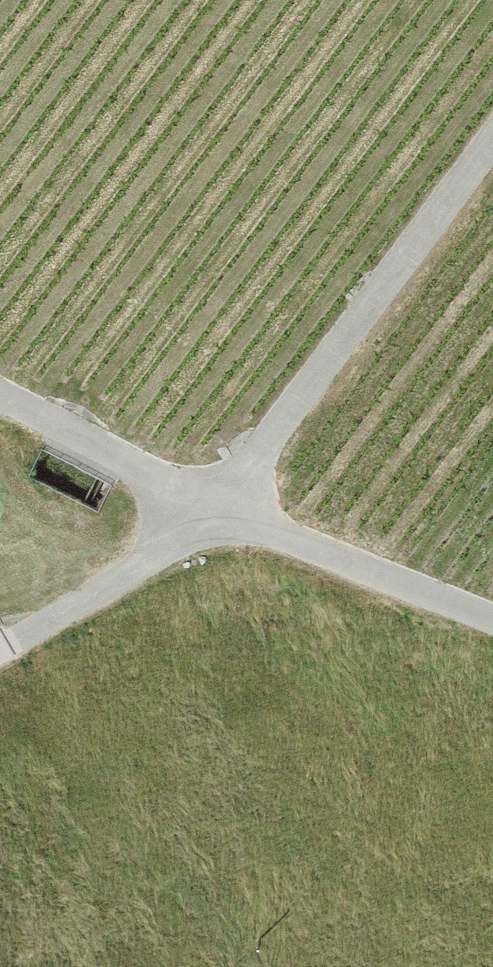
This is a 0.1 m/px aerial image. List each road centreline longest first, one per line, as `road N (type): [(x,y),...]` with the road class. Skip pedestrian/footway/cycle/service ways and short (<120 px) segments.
road 1 (track): [(0,637),(223,506),(492,130)]
road 2 (track): [(492,619),(223,506),(0,389)]

